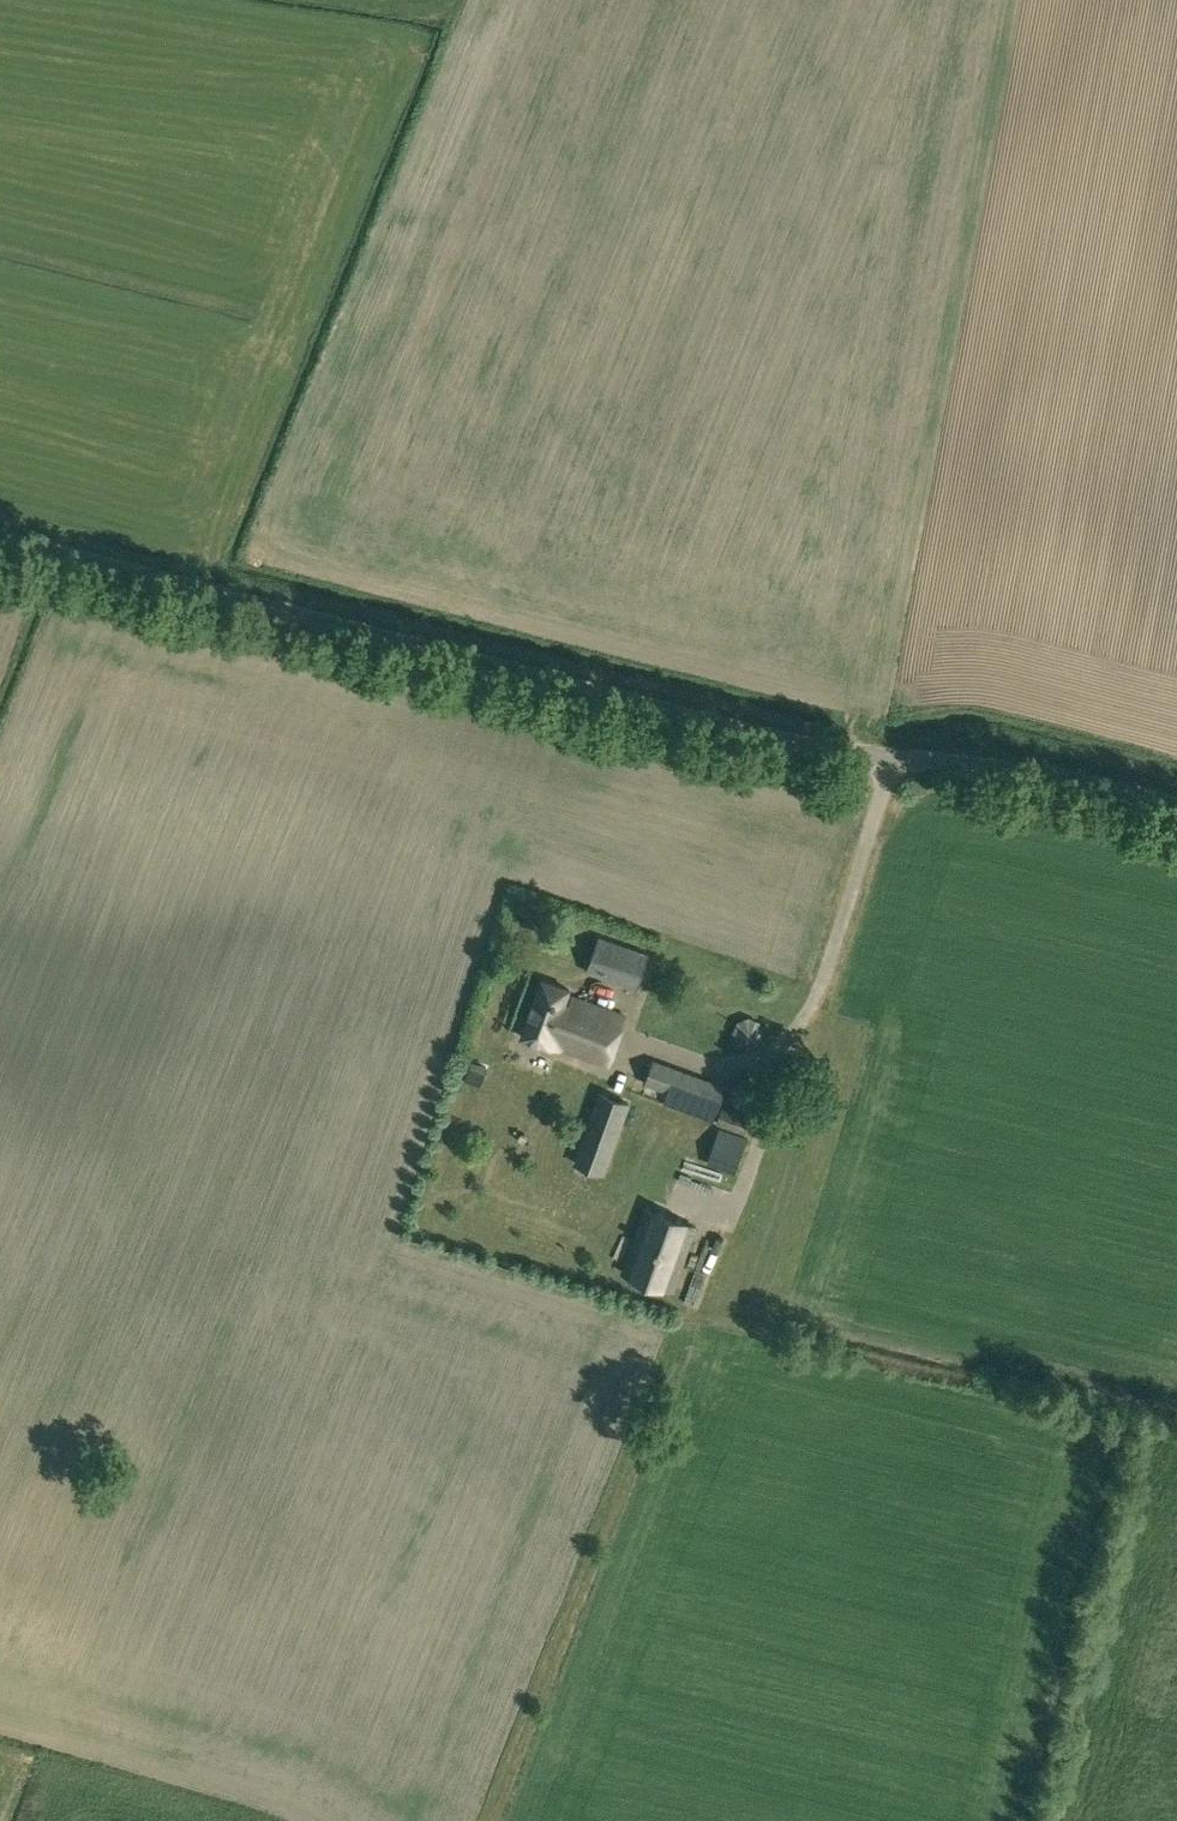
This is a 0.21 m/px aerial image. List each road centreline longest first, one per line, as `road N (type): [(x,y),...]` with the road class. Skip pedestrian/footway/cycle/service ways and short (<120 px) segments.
road 1 (unclassified): [(1176,797),(1028,759),(832,742),(0,535)]

